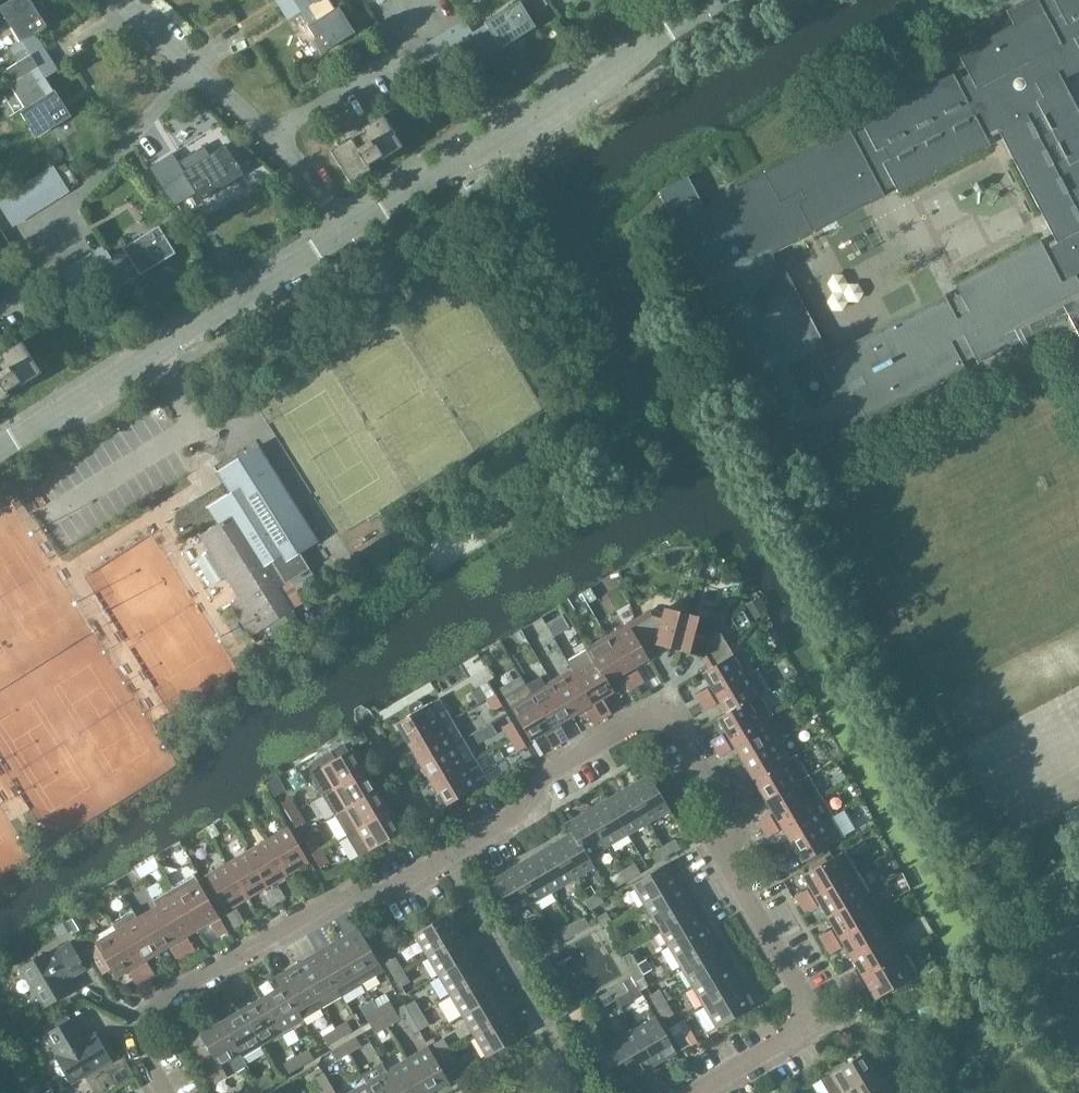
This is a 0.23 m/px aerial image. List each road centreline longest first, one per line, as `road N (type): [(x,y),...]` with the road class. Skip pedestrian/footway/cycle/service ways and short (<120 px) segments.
road 1 (residential): [(165,1092),(138,1046),(151,1005),(345,894),(381,895),(533,805),(546,774),(645,719),(665,718),(725,807),(726,863),(807,999),(809,1023),(694,1092)]
road 2 (residential): [(354,233),(710,11)]
road 3 (residential): [(0,447),(354,233)]
road 4 (residential): [(0,306),(32,282),(86,190),(195,64)]
road 5 (residential): [(276,135),(396,53),(433,0)]
road 6 (residential): [(354,233),(276,135)]

